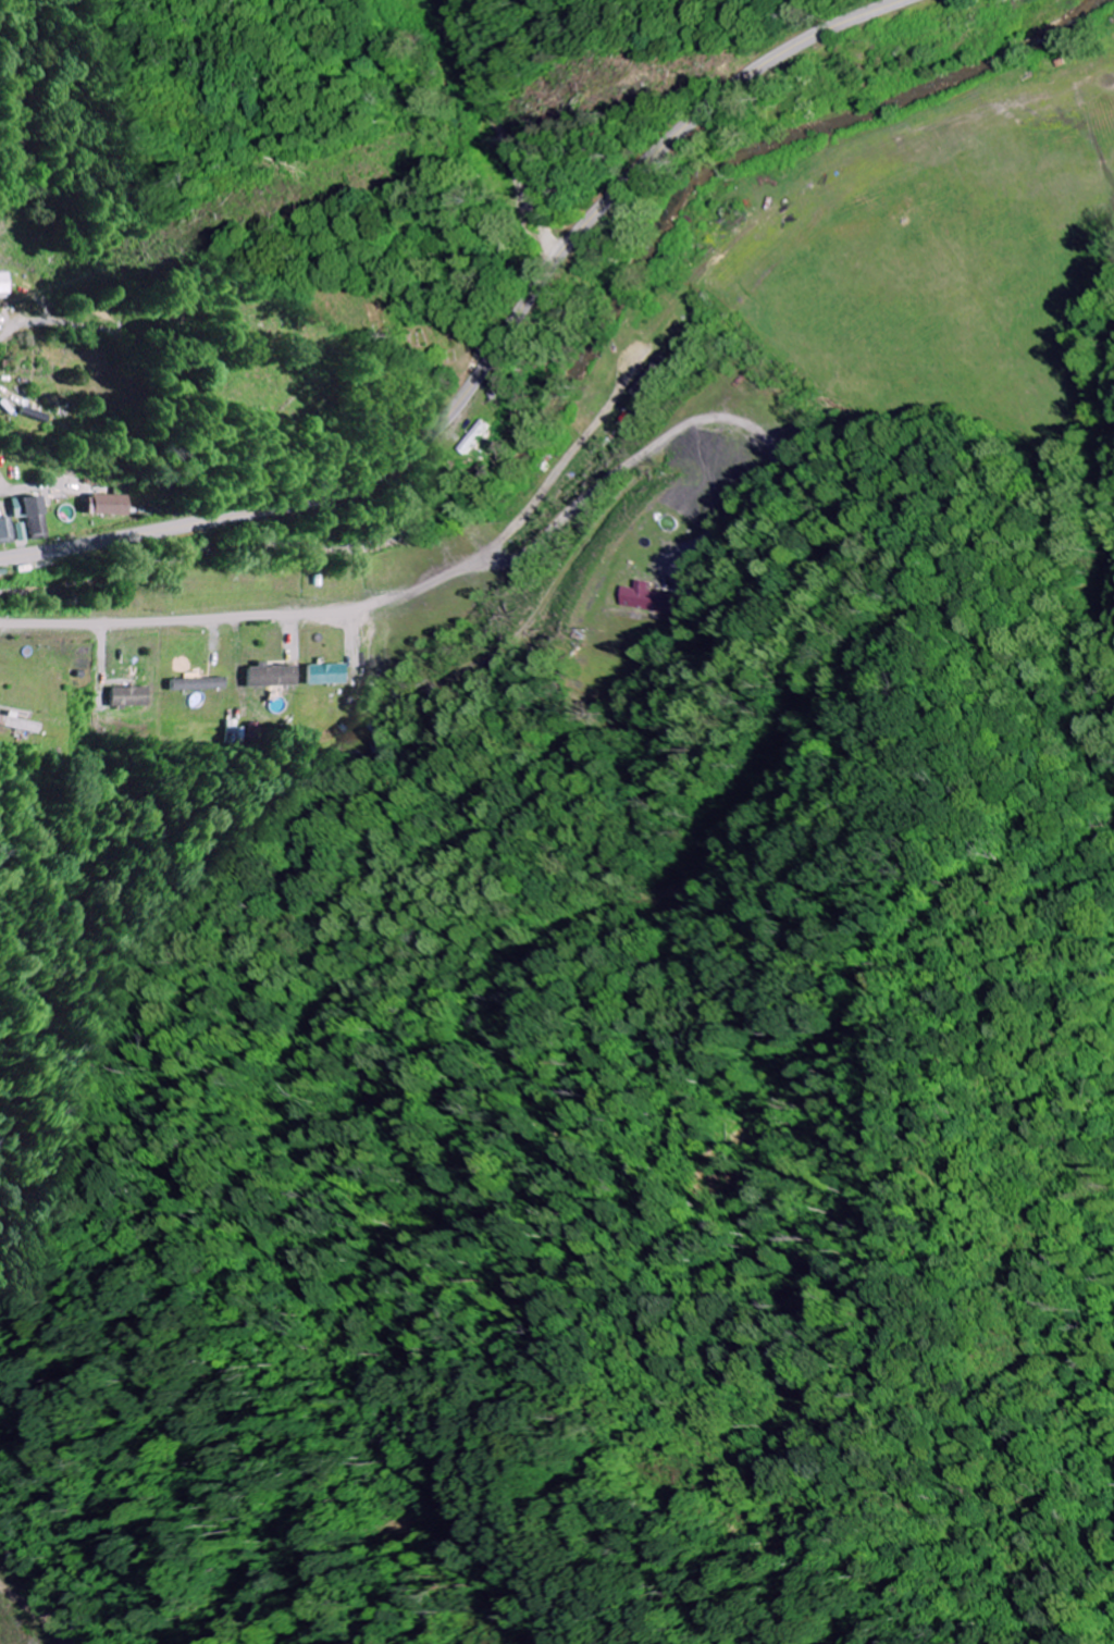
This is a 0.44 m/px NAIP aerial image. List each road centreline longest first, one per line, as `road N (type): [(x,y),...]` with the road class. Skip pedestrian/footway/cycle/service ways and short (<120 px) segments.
road 1 (tertiary): [(0,555),(297,503),(405,456),(456,410),(564,261),(665,149),(777,59),(899,0)]
road 2 (residential): [(0,624),(348,614),(476,557)]

